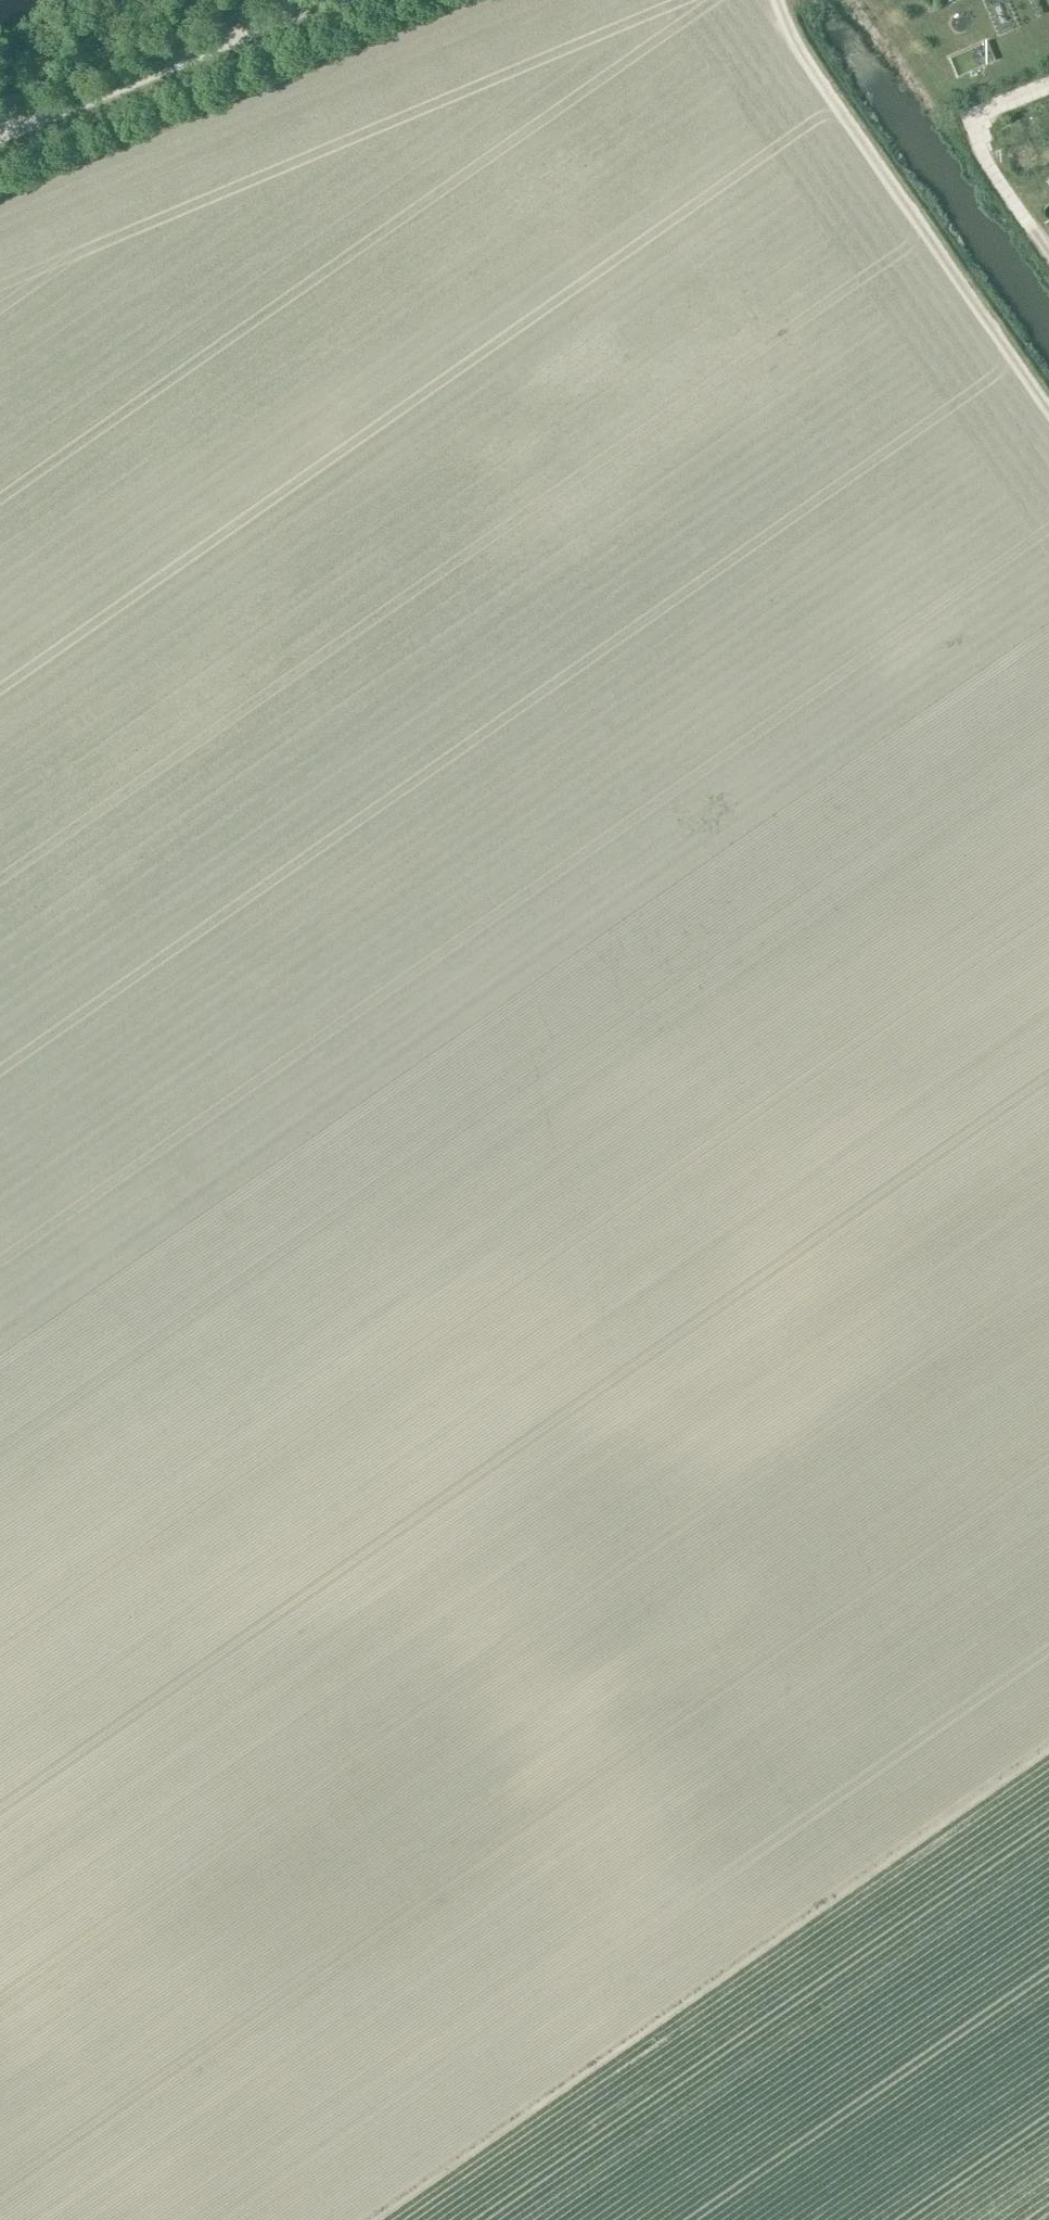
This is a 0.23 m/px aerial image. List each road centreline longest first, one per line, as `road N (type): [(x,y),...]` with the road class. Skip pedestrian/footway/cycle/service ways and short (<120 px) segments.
road 1 (unclassified): [(0,128),(308,0)]

